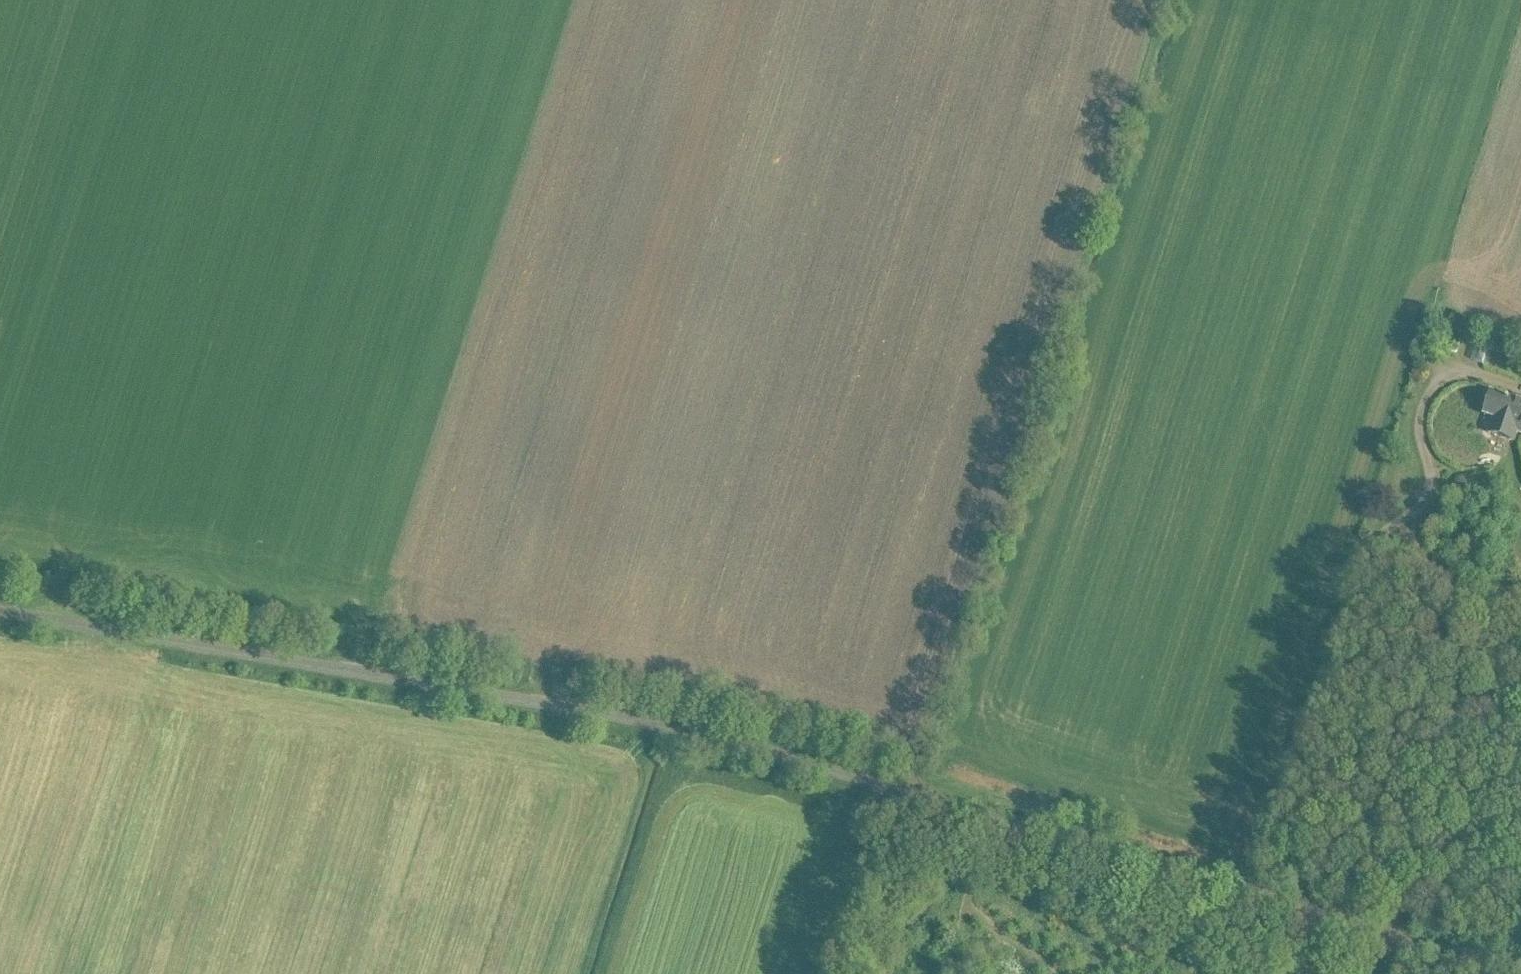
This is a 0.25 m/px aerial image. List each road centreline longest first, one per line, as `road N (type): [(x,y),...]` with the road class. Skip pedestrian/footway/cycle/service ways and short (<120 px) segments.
road 1 (unclassified): [(0,613),(711,738),(1519,973)]
road 2 (track): [(1250,902),(1376,540),(1430,496),(1434,469),(1422,411),(1452,371)]

